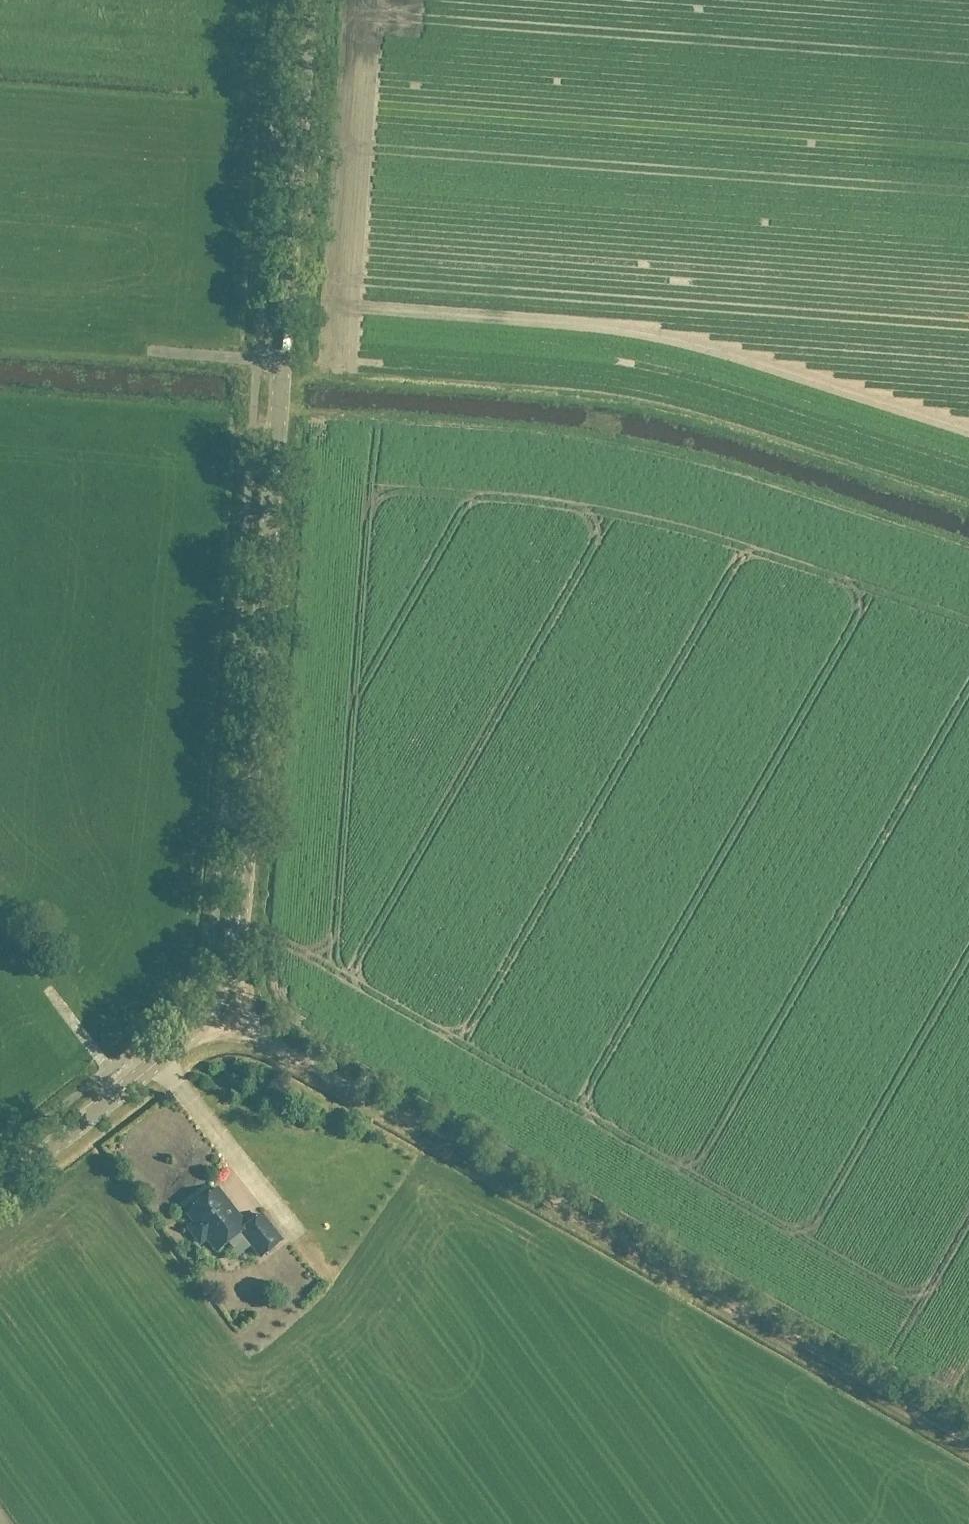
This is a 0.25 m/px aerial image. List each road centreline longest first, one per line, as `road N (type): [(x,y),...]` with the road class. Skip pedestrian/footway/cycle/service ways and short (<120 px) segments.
road 1 (unclassified): [(0,1186),(183,1037),(234,935),(308,0)]
road 2 (track): [(227,956),(259,1034),(968,1445)]

